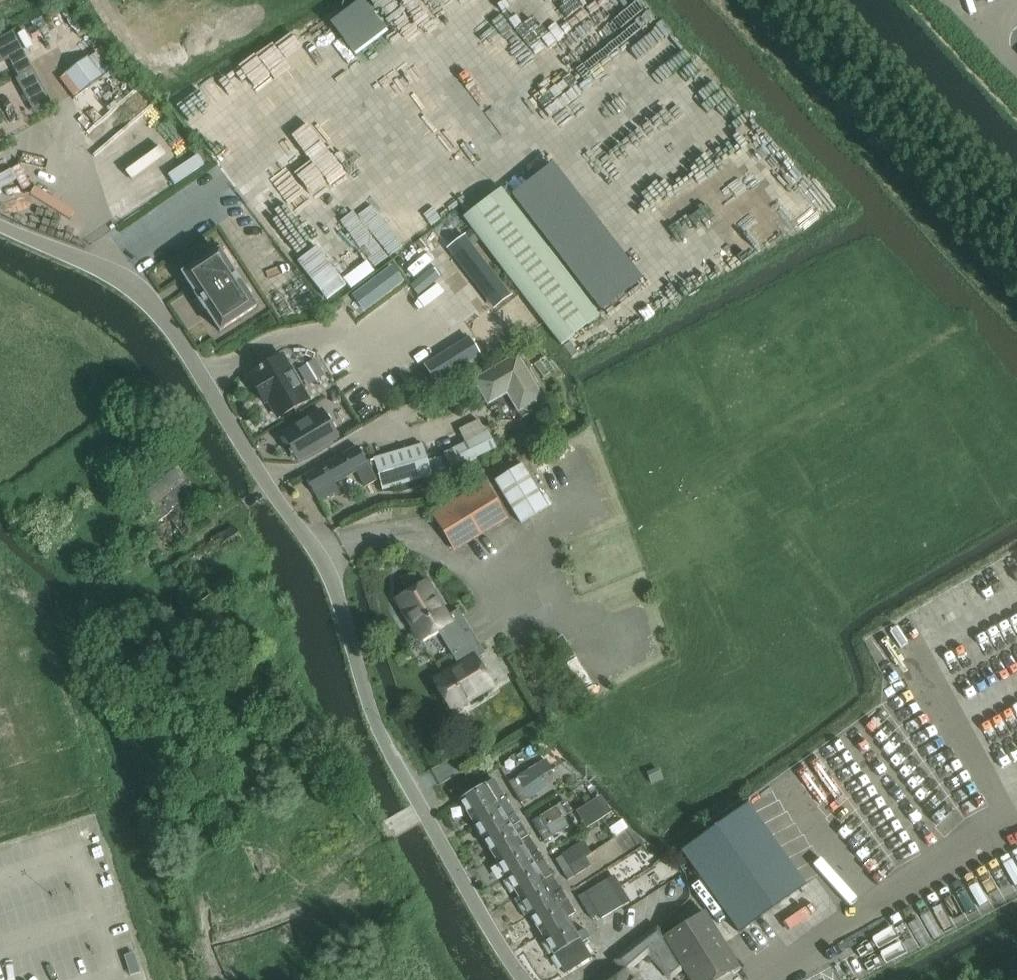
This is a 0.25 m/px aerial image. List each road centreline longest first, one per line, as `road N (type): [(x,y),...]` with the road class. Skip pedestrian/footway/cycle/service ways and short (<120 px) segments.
road 1 (unclassified): [(529,979),(503,949),(425,810),(325,555),(232,437),(175,339),(131,291),(0,228)]

